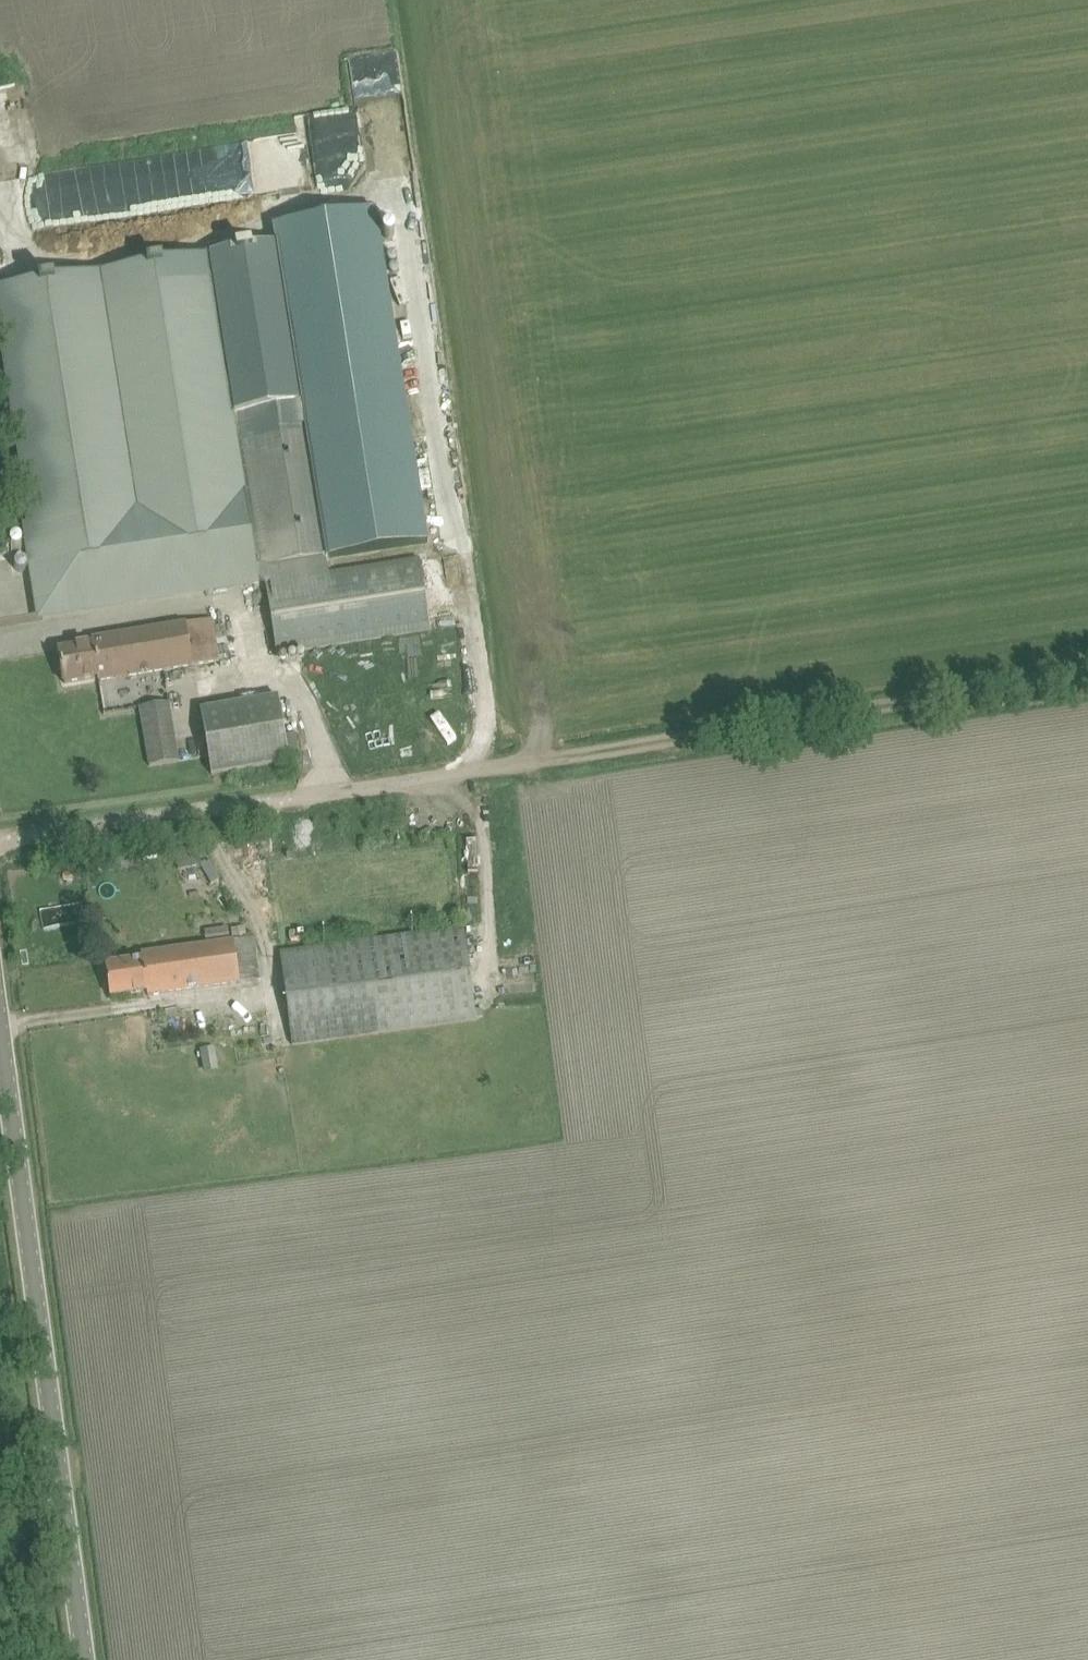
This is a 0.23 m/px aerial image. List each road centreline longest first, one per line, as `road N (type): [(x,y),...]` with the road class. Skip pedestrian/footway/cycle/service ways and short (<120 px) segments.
road 1 (track): [(1087,680),(0,846)]
road 2 (unclassified): [(83,1659),(0,1050)]

